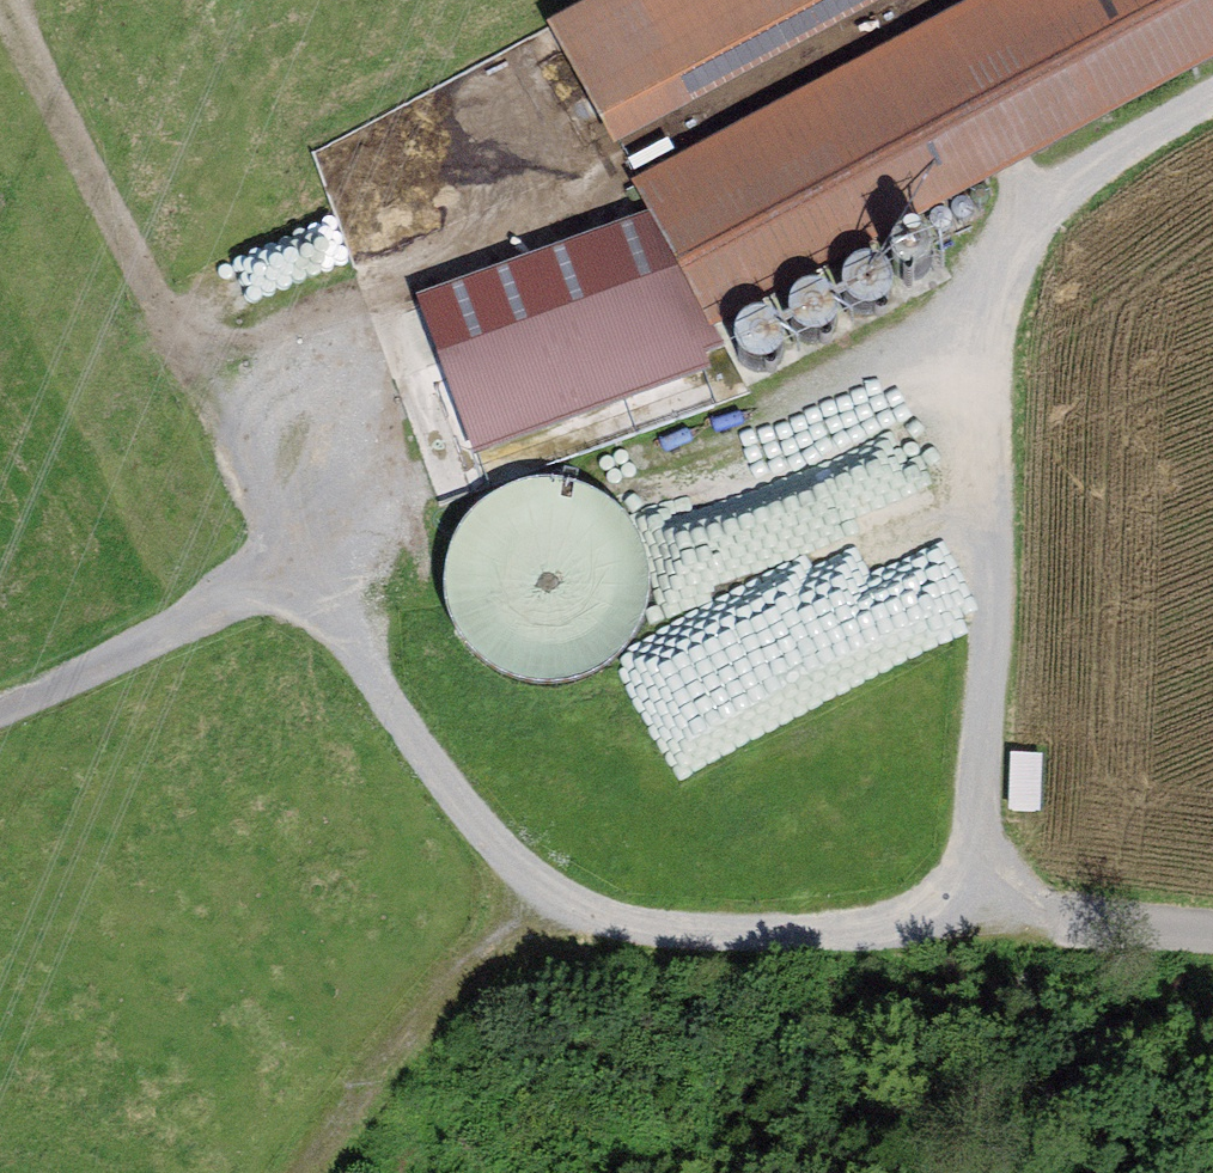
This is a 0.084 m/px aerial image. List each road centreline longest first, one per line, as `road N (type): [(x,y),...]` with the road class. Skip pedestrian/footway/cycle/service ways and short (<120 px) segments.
road 1 (track): [(1212,931),(975,918),(766,933),(653,927),(592,913),(535,879),(474,822),(291,556)]
road 2 (track): [(995,288),(859,379),(756,422),(720,428),(646,418),(415,495),(291,556)]
road 3 (track): [(995,288),(975,918)]
road 4 (track): [(5,0),(291,556)]
road 5 (track): [(291,556),(0,708)]
road 6 (track): [(1212,95),(1061,185),(1017,236),(995,288)]

